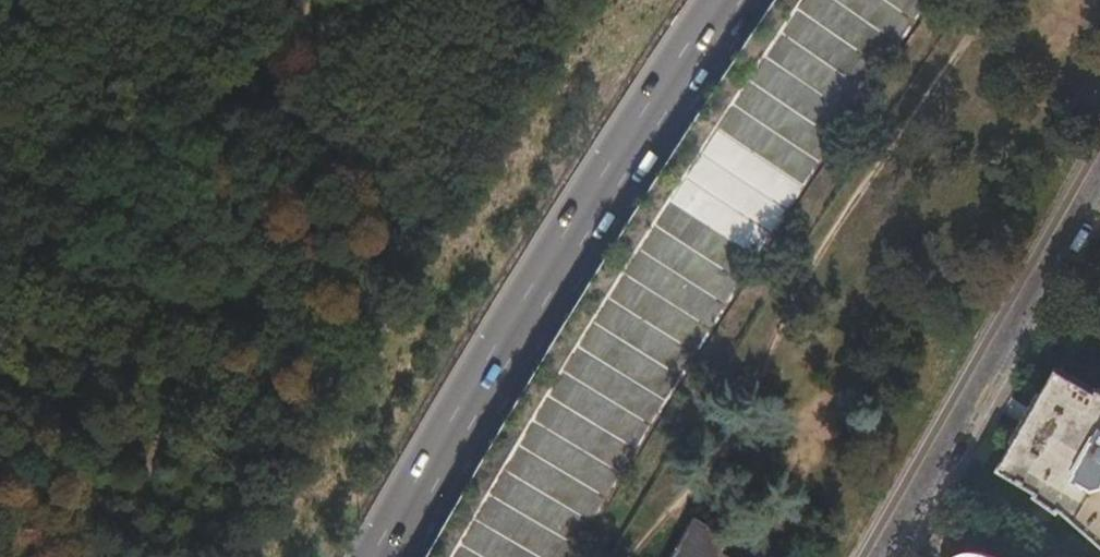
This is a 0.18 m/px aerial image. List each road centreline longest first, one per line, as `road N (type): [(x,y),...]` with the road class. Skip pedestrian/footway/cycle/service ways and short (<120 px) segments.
road 1 (trunk): [(510,556),(775,127),(863,0)]
road 2 (trunk): [(743,0),(548,300),(396,556)]
road 3 (track): [(319,0),(0,295)]
road 4 (residential): [(885,556),(1099,183)]

